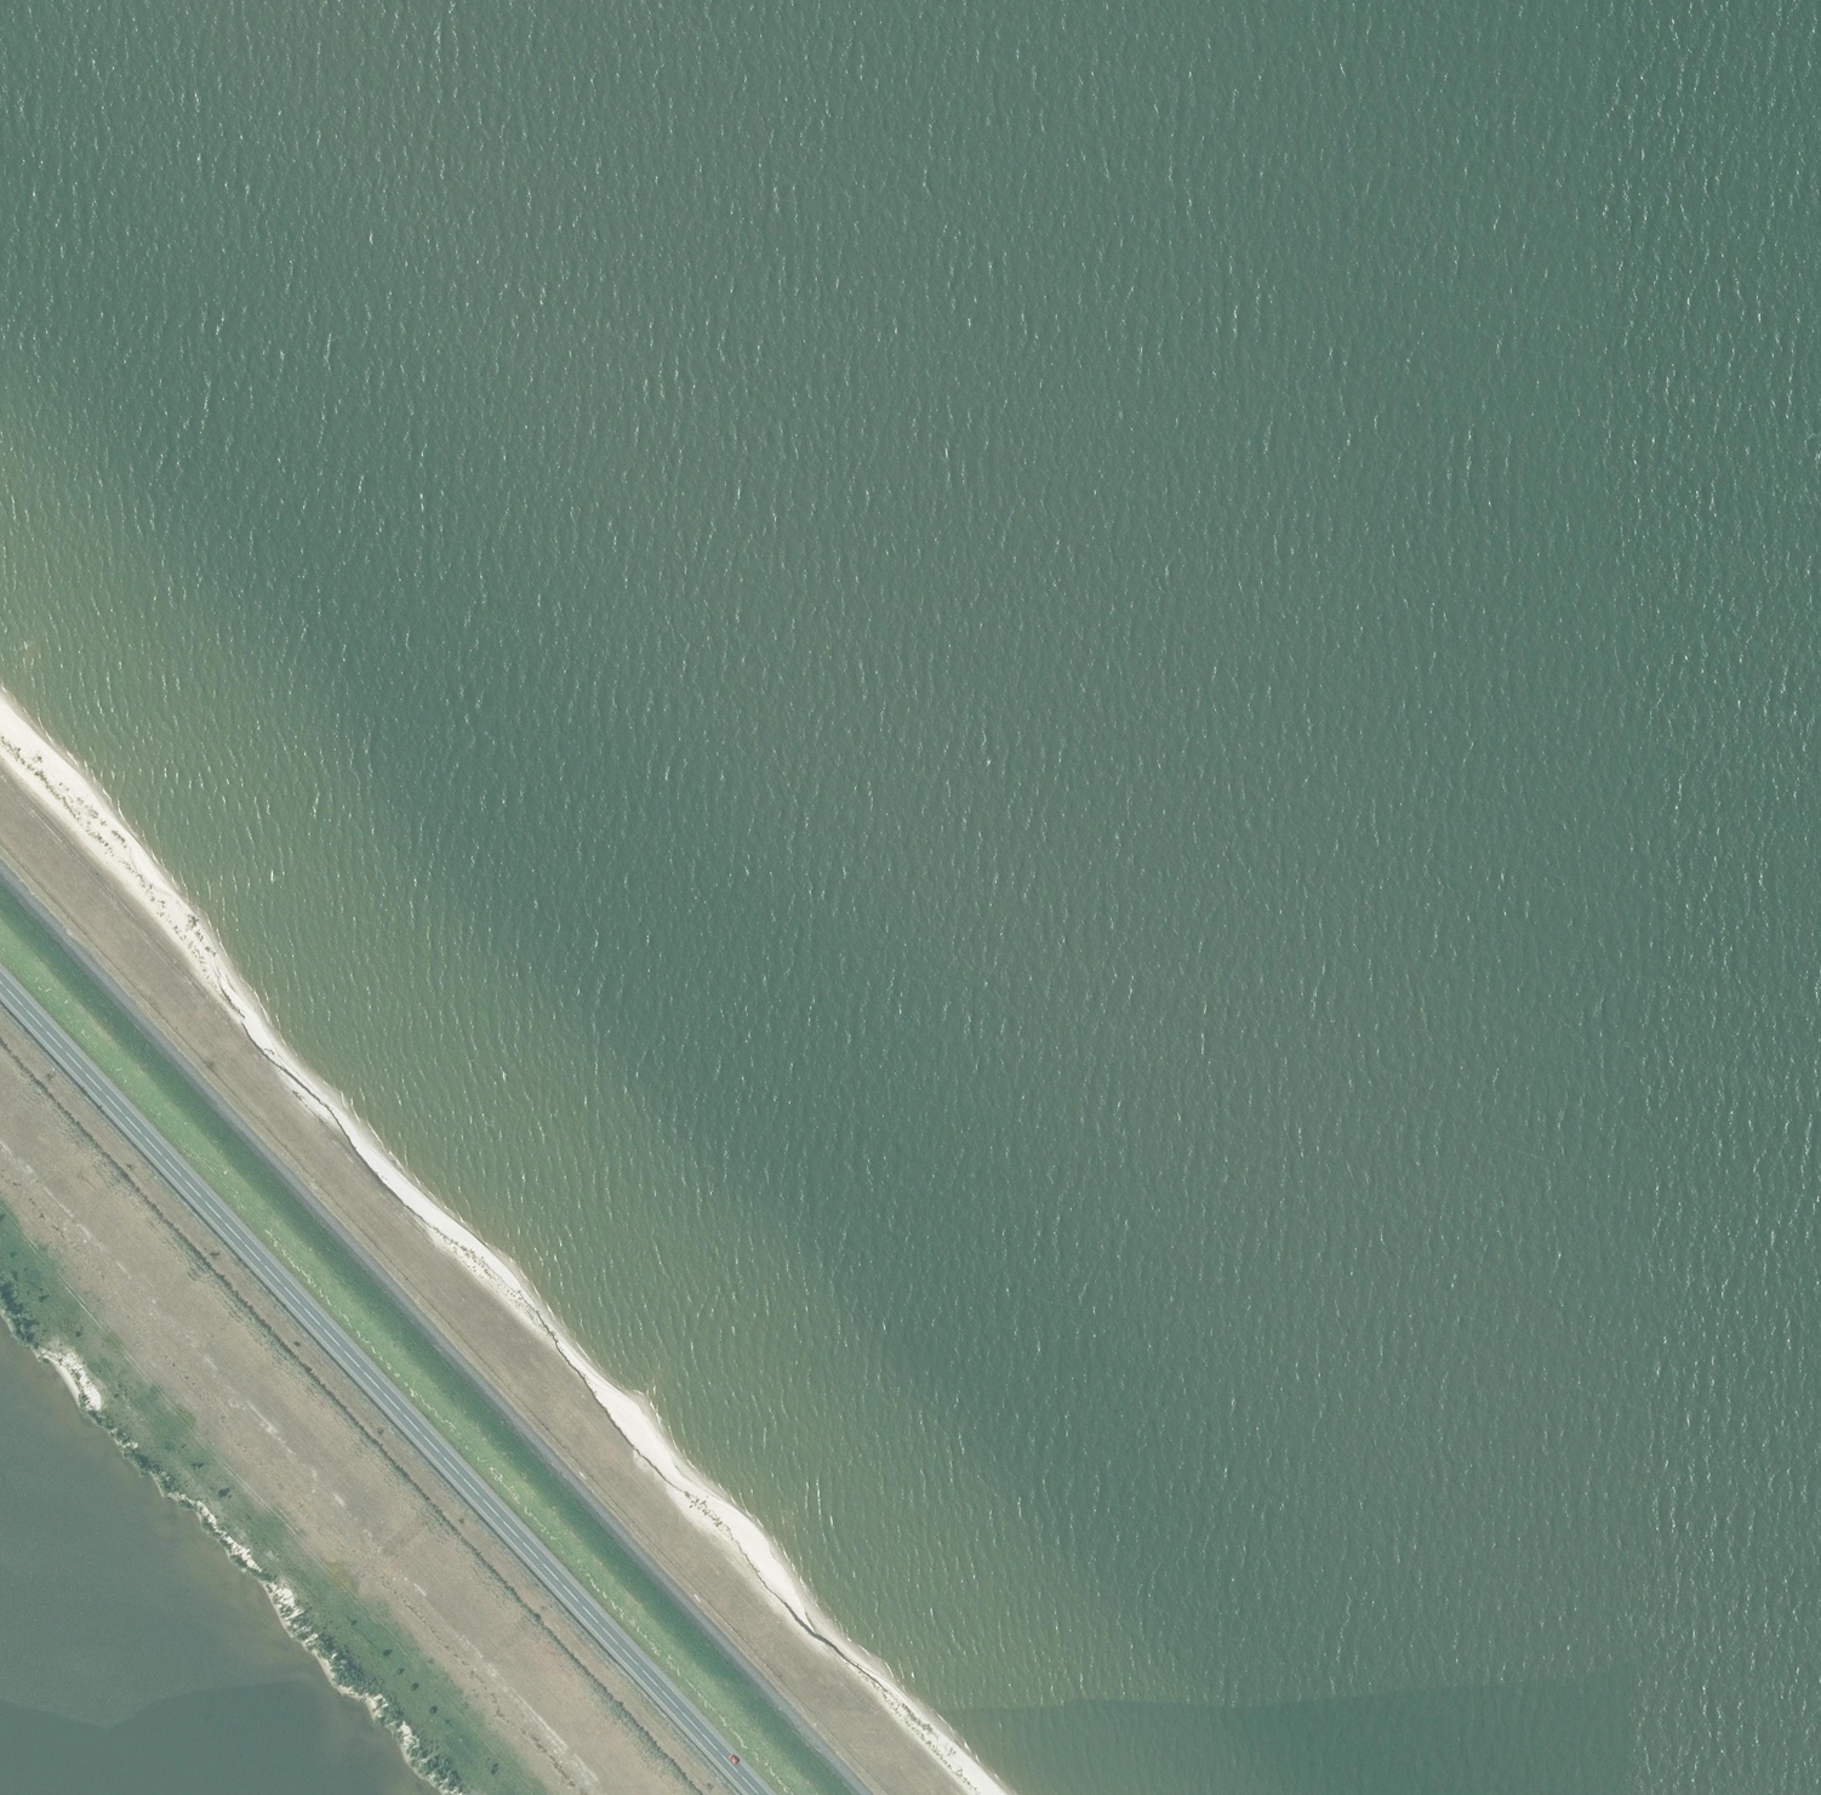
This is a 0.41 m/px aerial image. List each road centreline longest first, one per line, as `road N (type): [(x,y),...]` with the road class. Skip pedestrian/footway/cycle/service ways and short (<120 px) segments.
road 1 (trunk): [(761,1794),(0,981)]

